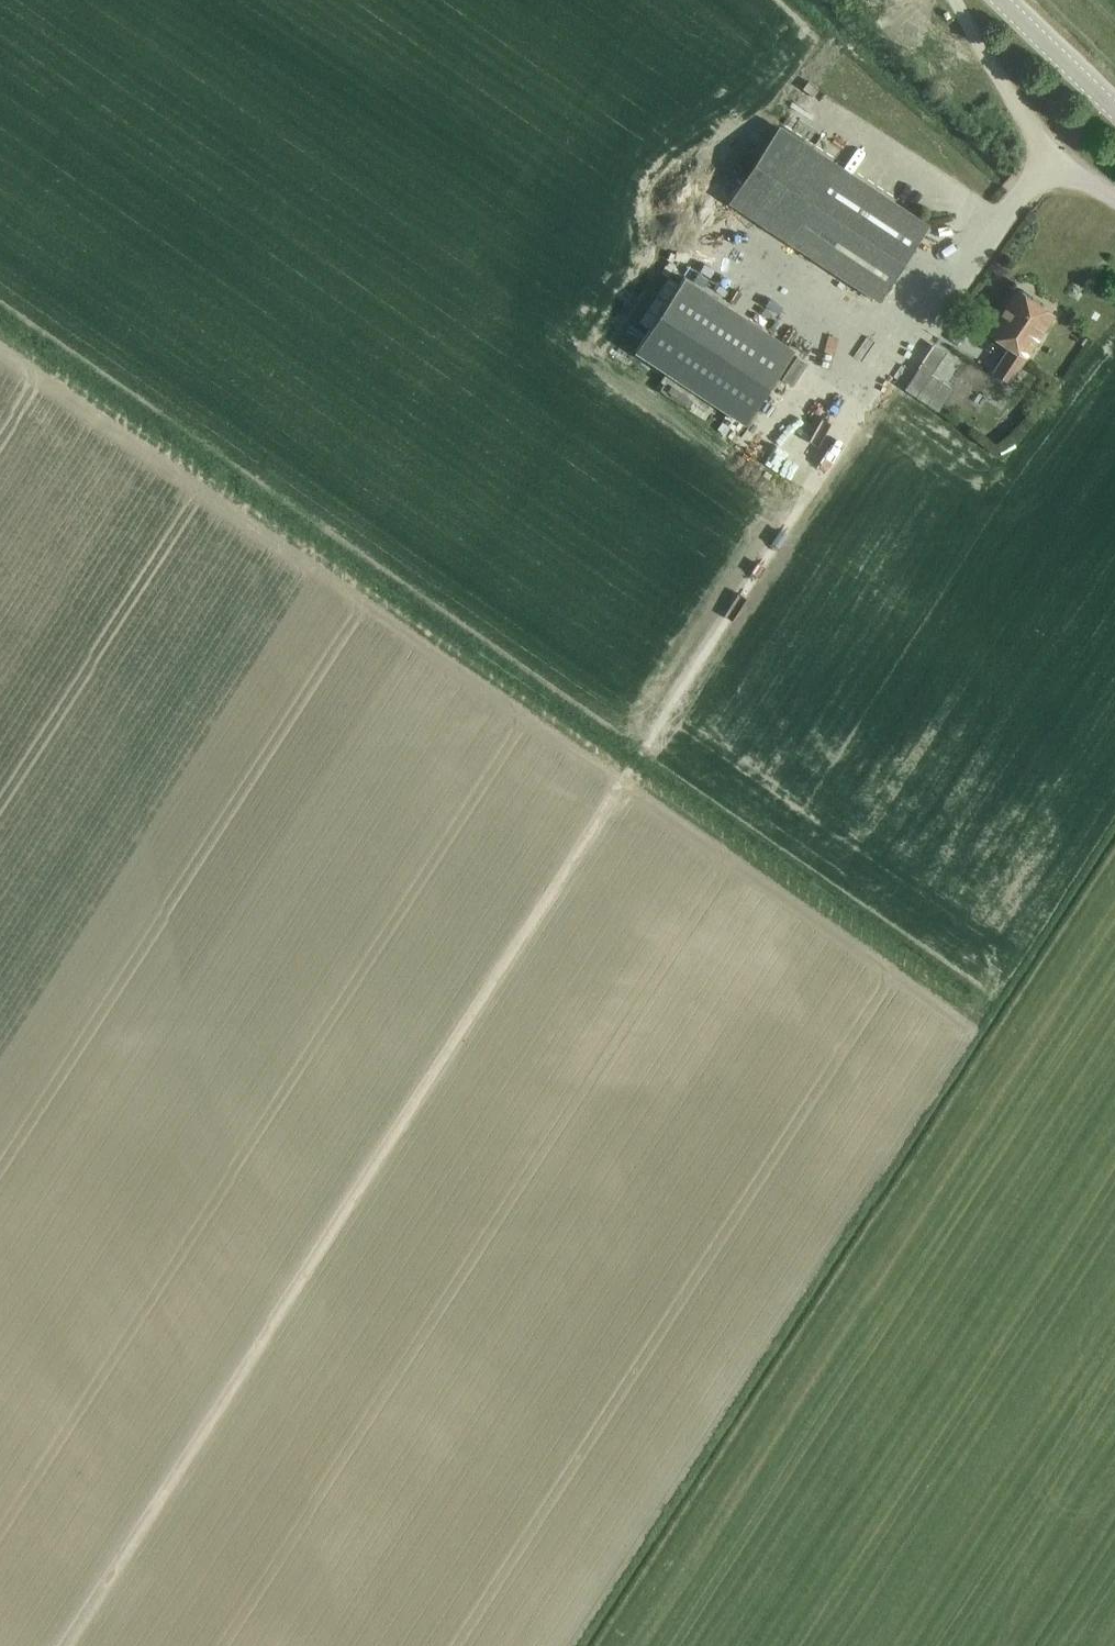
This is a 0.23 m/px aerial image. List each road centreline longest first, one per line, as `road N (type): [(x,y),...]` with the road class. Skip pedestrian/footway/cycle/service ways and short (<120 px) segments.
road 1 (tertiary): [(1114,109),(998,0)]

